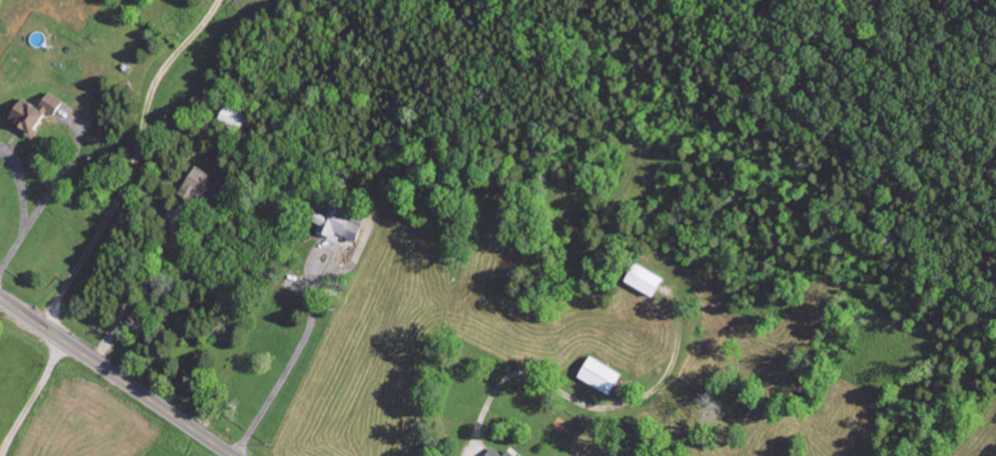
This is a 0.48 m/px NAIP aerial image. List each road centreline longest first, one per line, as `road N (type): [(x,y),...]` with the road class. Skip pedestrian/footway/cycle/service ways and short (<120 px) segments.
road 1 (primary): [(234,455),(0,295)]

